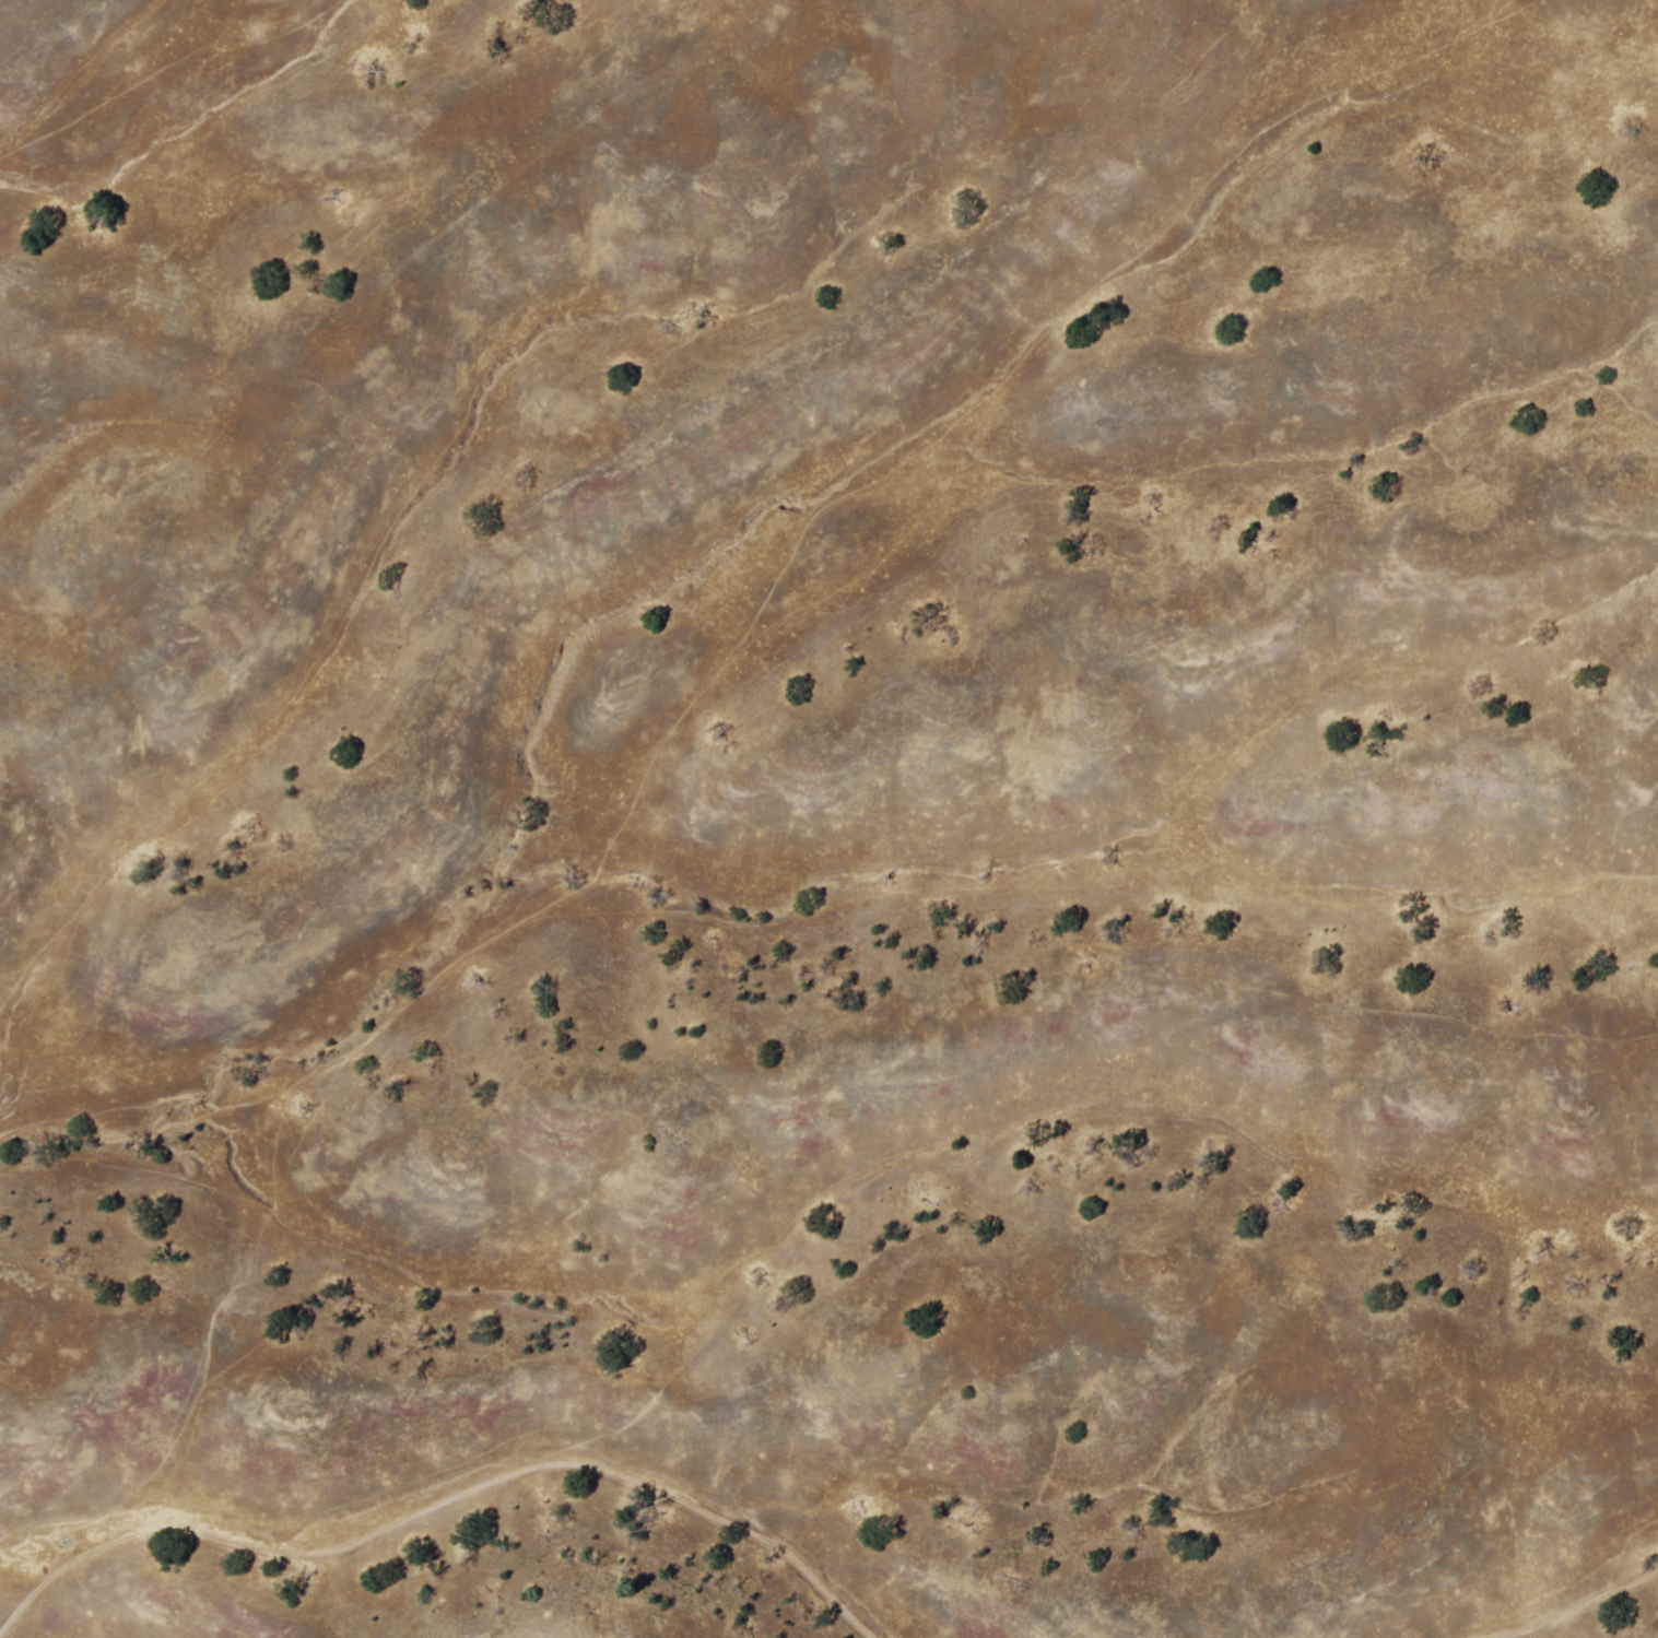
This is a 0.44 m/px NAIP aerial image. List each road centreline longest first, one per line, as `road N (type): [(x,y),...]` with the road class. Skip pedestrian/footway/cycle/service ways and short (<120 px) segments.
road 1 (track): [(0,1636),(51,1578),(144,1532),(183,1528),(304,1556),(360,1542),(546,1459),(576,1459),(777,1545),(875,1637)]
road 2 (track): [(1500,1637),(1633,1581),(1657,1562)]

